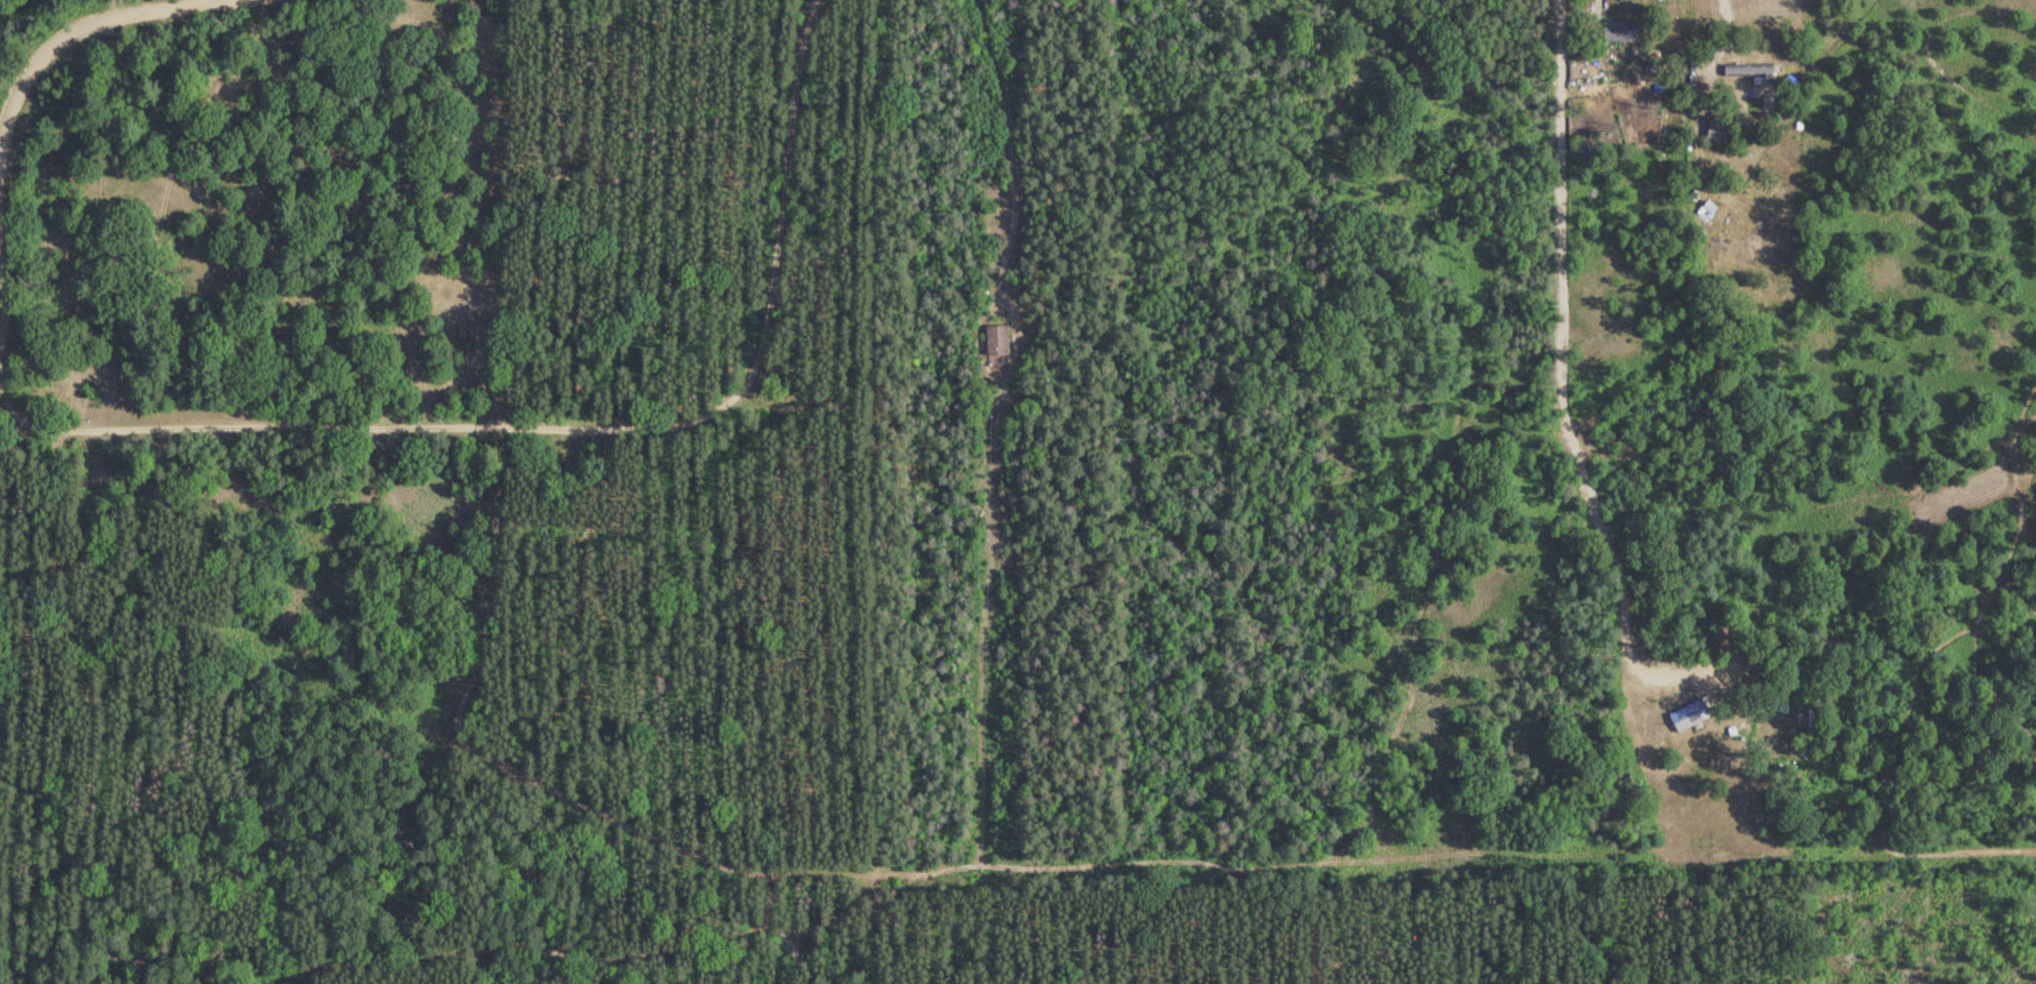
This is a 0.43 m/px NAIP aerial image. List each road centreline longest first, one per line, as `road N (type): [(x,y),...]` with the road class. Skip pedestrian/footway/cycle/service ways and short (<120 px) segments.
road 1 (track): [(0,386),(66,395),(405,390),(680,361),(755,316),(790,236),(801,103),(843,0)]
road 2 (residential): [(235,0),(69,32),(34,66),(7,118),(0,195)]

